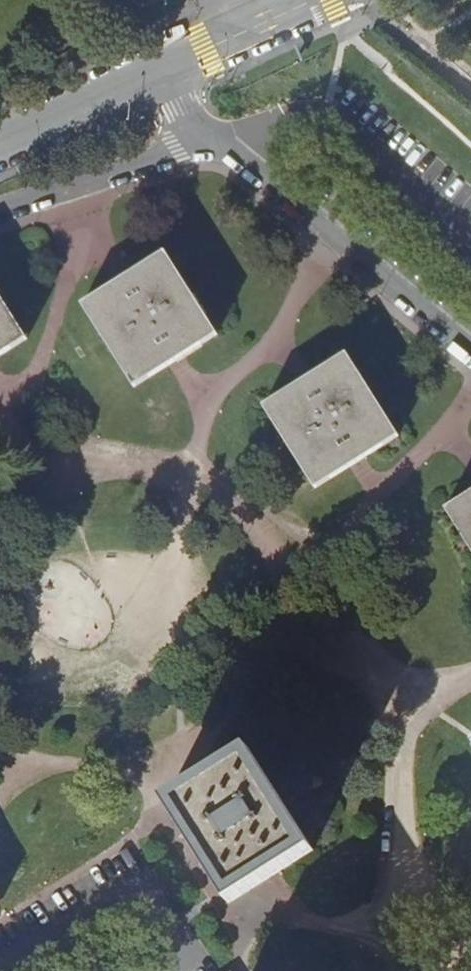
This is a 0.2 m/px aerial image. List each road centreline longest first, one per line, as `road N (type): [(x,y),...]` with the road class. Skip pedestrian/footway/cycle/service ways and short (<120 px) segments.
road 1 (residential): [(217,141),(470,351)]
road 2 (residential): [(470,240),(322,120),(287,119),(217,141)]
road 3 (residential): [(217,141),(0,212)]
road 4 (residential): [(142,83),(316,0)]
road 5 (residential): [(0,145),(142,83)]

